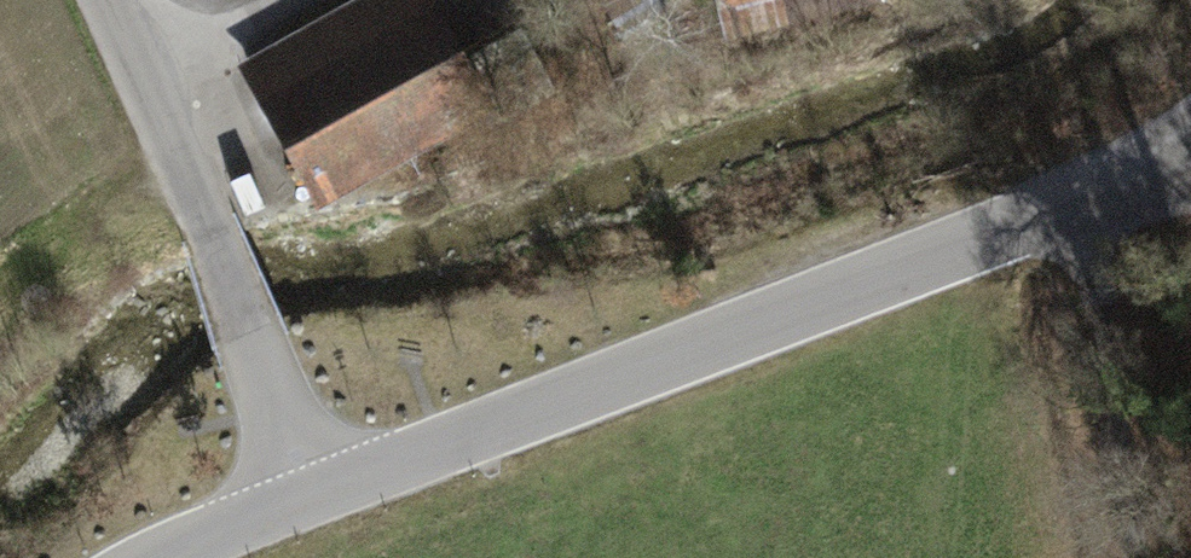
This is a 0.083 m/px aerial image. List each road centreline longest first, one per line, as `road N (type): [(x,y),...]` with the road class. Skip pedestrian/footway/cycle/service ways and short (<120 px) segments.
road 1 (unclassified): [(310,501),(1074,199),(1190,174)]
road 2 (residential): [(310,501),(215,240),(106,0)]
road 3 (track): [(1074,199),(1136,557)]
road 4 (track): [(1074,199),(1190,110)]
road 5 (residential): [(176,557),(310,501)]

